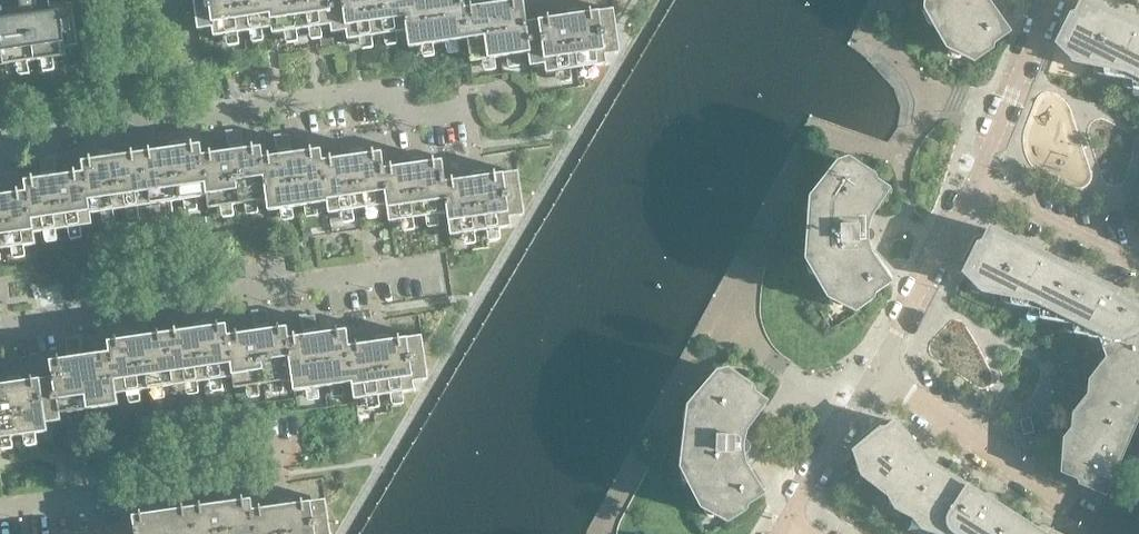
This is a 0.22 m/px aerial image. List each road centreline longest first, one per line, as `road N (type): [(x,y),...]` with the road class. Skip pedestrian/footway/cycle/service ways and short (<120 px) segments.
road 1 (unclassified): [(136,121),(396,91),(399,116),(474,107)]
road 2 (residential): [(1122,532),(875,374)]
road 3 (residential): [(971,184),(875,374)]
road 4 (unclassified): [(164,302),(375,276)]
road 5 (residential): [(1054,0),(971,184)]
road 6 (unclassified): [(0,510),(64,502),(119,475),(190,466)]
road 7 (residential): [(1138,263),(971,184)]
road 8 (residential): [(875,374),(781,530)]
road 9 (unclassified): [(0,335),(164,302)]
road 10 (unclassified): [(0,145),(136,121)]
road 11 (residential): [(136,121),(118,0)]

